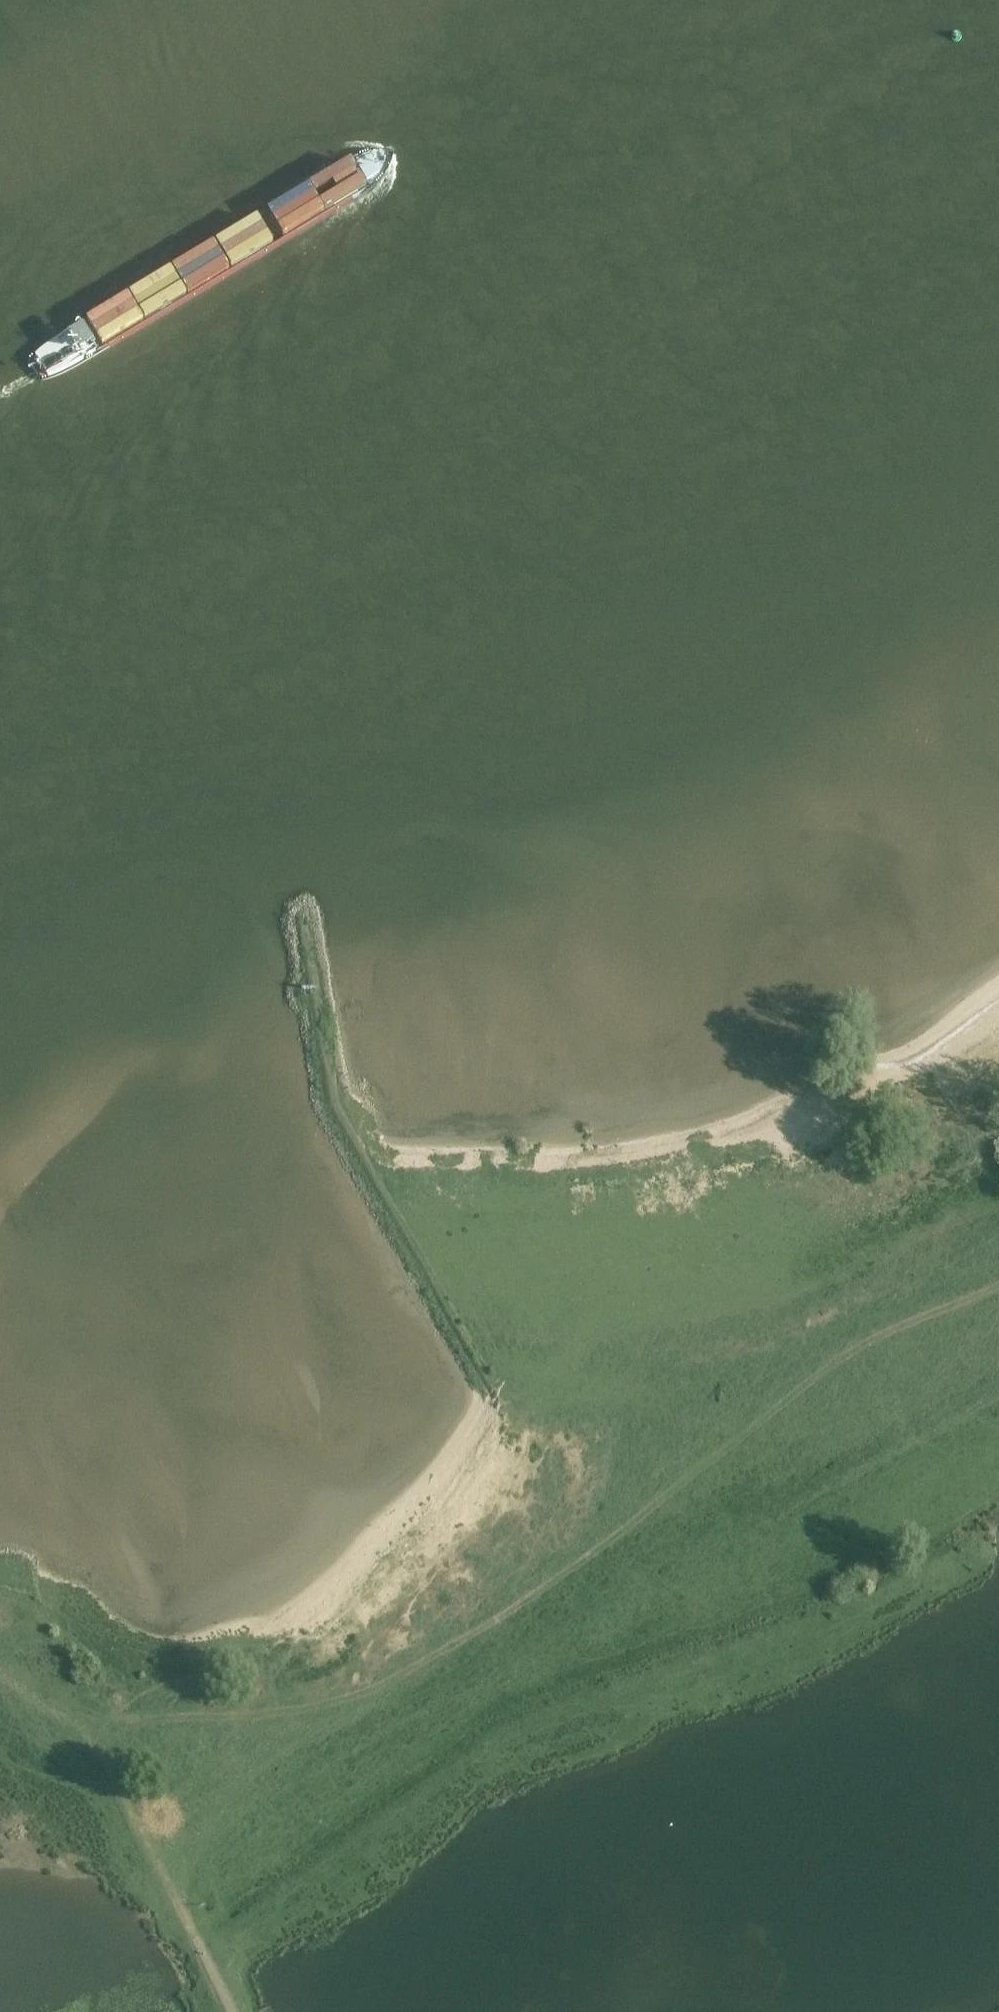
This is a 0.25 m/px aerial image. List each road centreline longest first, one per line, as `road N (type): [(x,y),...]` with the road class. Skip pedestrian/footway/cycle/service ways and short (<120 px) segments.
road 1 (track): [(95,1736),(70,1701),(0,1663)]

